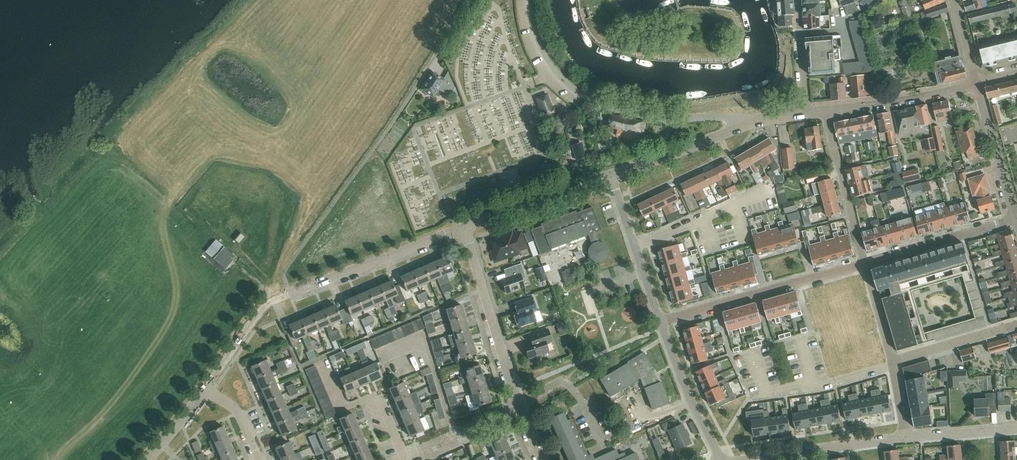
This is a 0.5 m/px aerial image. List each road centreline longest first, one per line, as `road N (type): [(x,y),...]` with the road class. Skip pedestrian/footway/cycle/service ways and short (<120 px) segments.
road 1 (unclassified): [(204,389),(270,301),(462,227)]
road 2 (unclassified): [(746,124),(723,116),(646,116),(586,97),(547,59),(530,0)]
road 3 (residential): [(542,459),(462,227)]
road 4 (residential): [(864,262),(660,321)]
road 5 (residential): [(736,459),(905,436)]
road 6 (residential): [(406,459),(376,394),(341,408),(321,362)]
road 7 (residential): [(1016,219),(864,262)]
road 8 (unclassified): [(462,227),(610,174)]
road 9 (residential): [(864,262),(825,110)]
road 10 (residential): [(660,321),(610,174)]
road 11 (unclassified): [(825,110),(976,82)]
road 12 (residential): [(721,459),(660,321)]
road 13 (unclassified): [(610,174),(746,124)]
road 14 (unclassified): [(1016,219),(976,82)]
road 15 (residential): [(891,361),(1016,323)]

